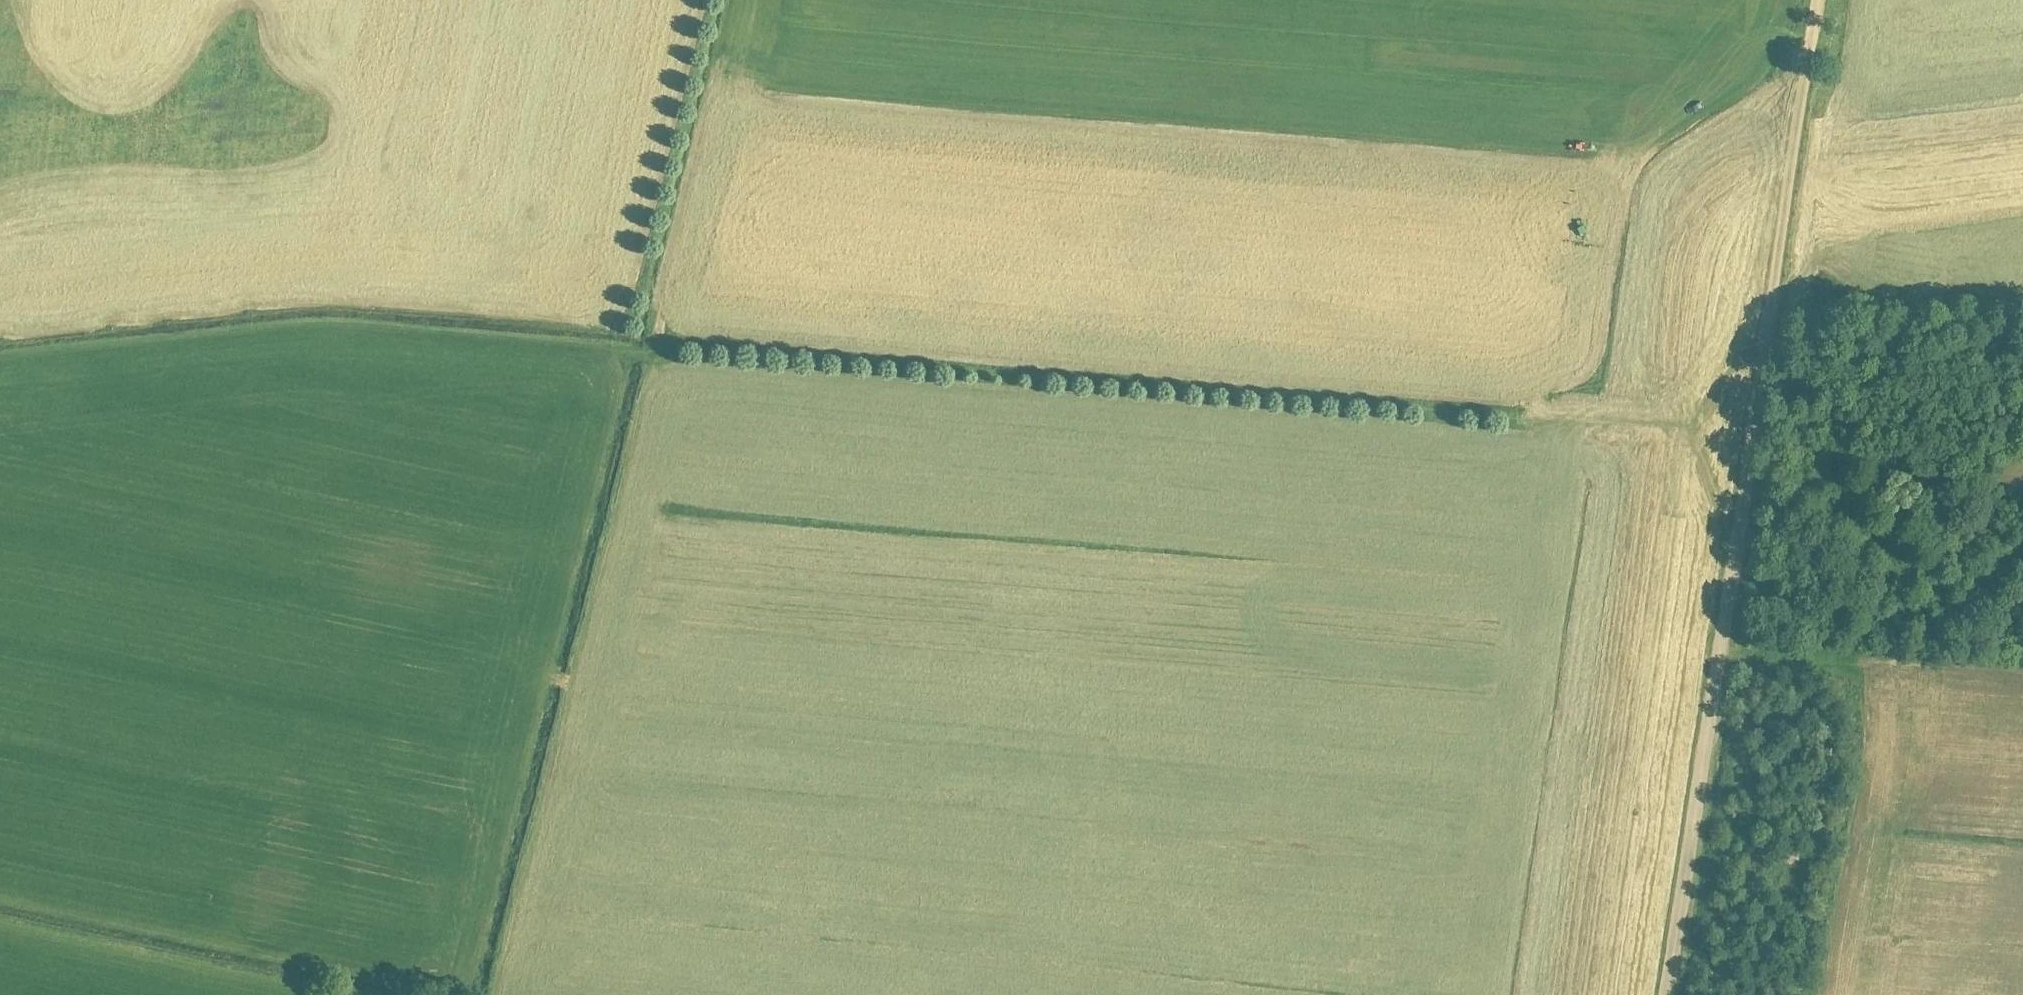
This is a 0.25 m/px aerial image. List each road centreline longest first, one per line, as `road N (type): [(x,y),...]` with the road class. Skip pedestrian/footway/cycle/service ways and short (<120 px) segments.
road 1 (track): [(1666,994),(1818,0)]
road 2 (track): [(1734,550),(1691,434),(1668,424),(1592,419),(1577,424),(1562,449)]
road 3 (track): [(1691,434),(1694,415),(1767,337)]

